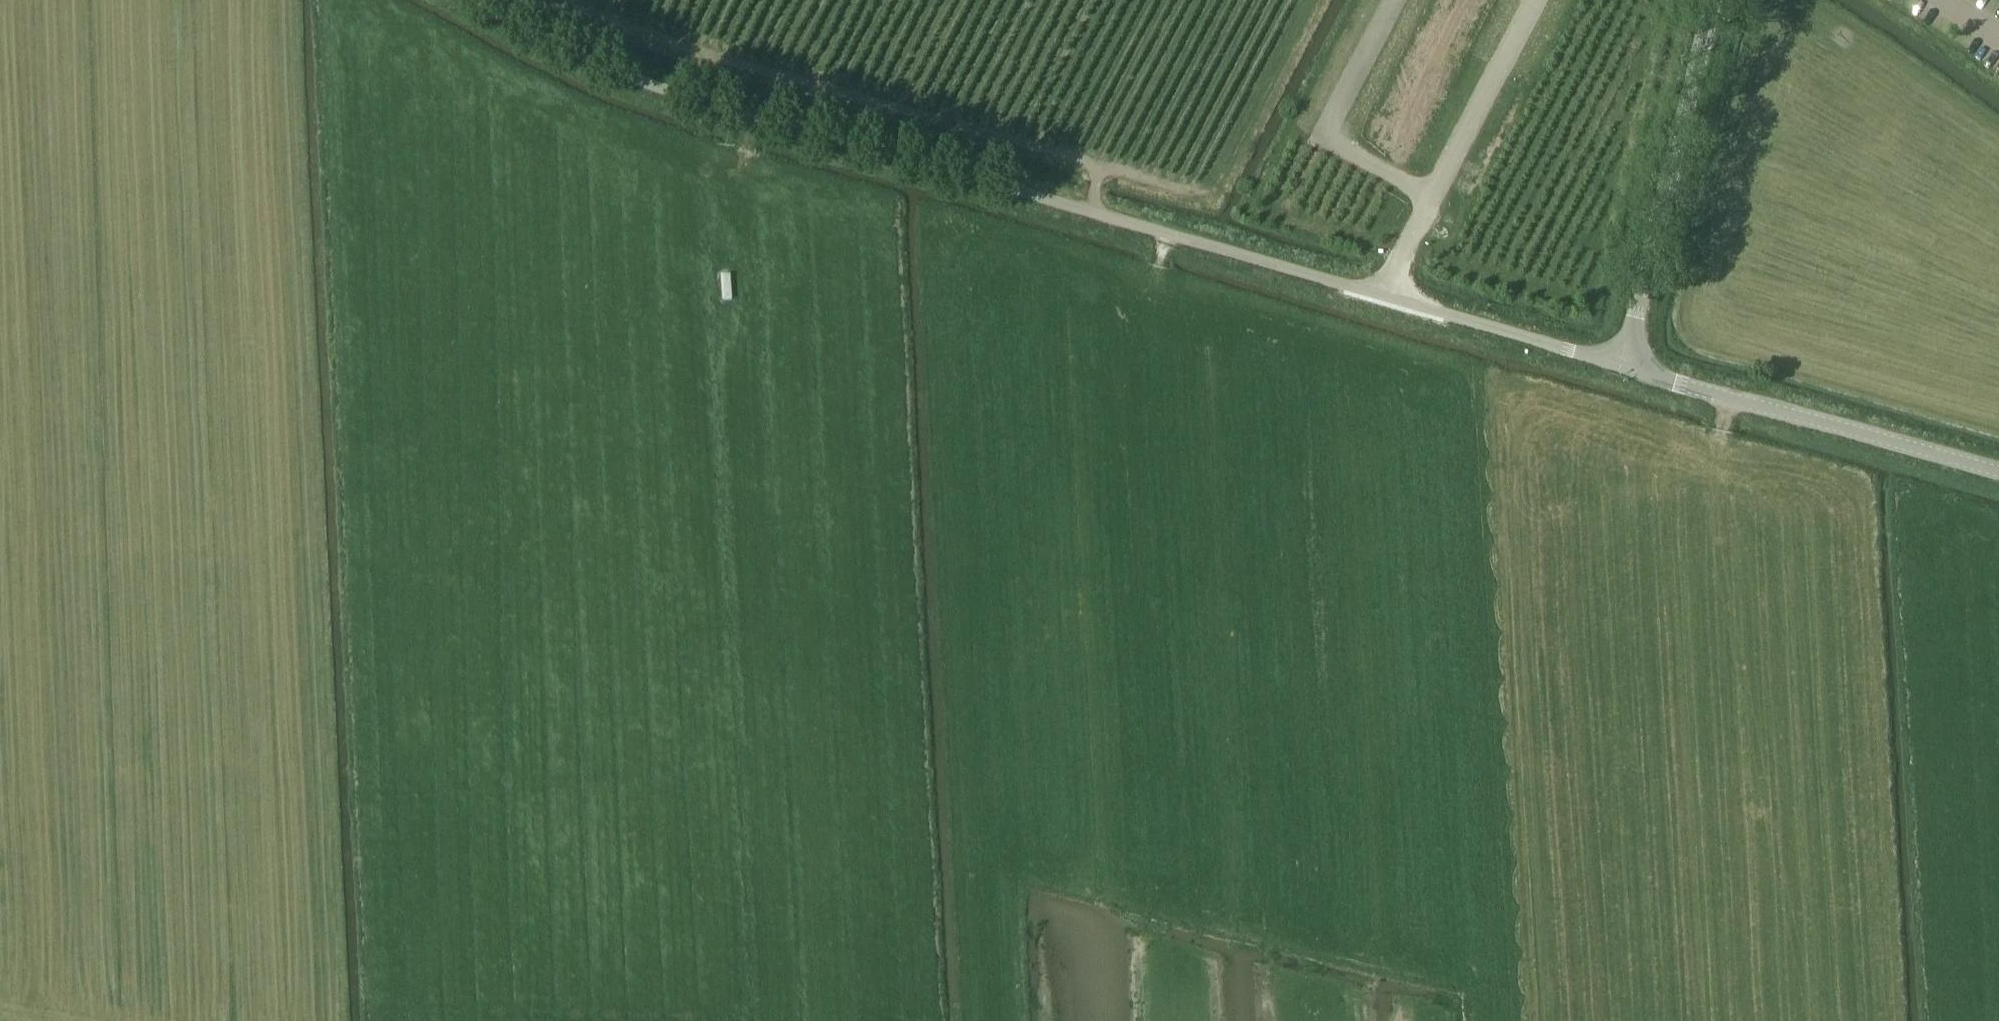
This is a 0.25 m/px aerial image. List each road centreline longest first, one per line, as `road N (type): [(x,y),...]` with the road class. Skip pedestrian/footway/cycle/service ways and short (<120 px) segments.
road 1 (unclassified): [(1626,368),(694,101),(629,78),(478,0)]
road 2 (unclassified): [(1998,473),(1626,368)]
road 3 (unclassified): [(1626,368),(1713,0)]

